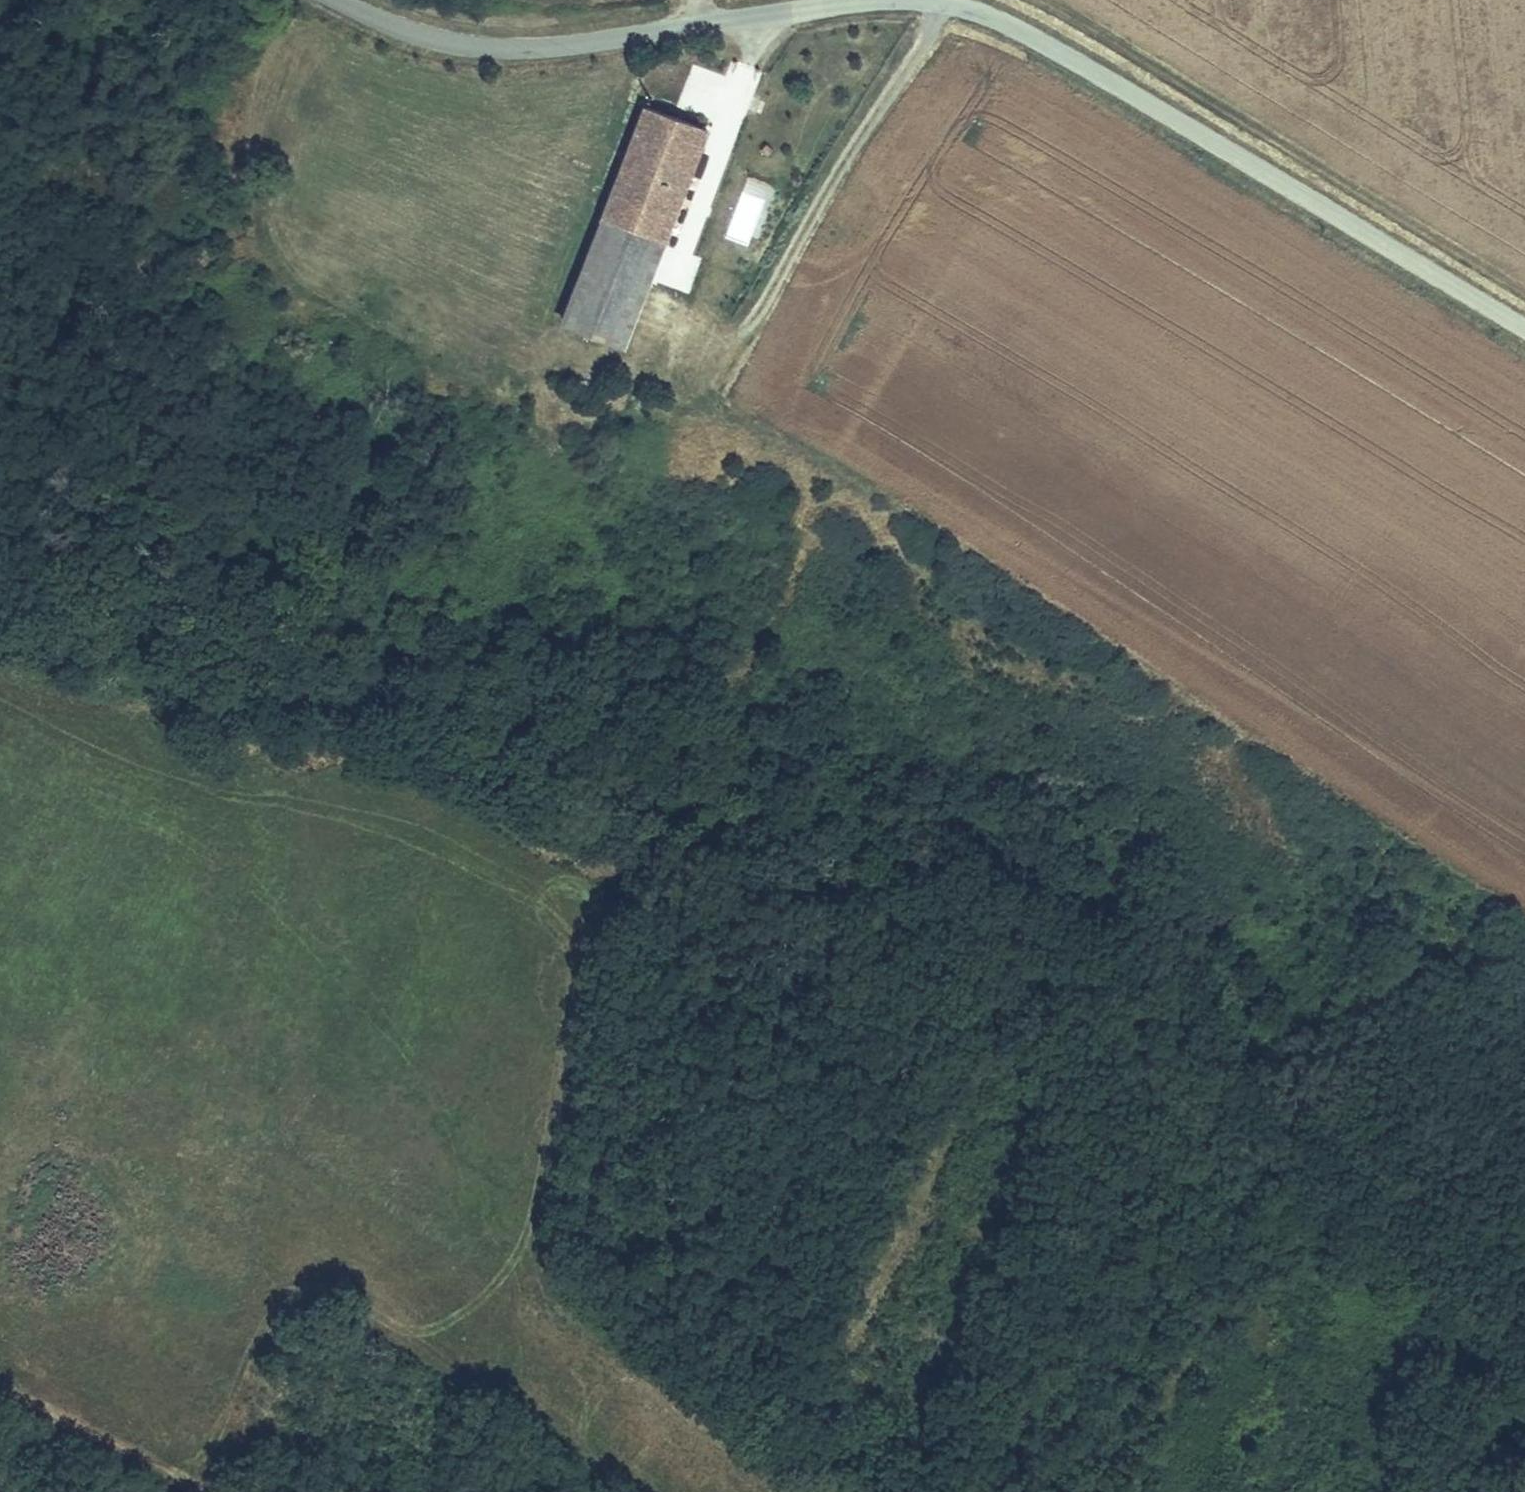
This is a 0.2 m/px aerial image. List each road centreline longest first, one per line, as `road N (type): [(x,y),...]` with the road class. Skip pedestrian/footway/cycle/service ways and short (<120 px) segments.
road 1 (unclassified): [(1524,326),(1179,107),(1023,21),(958,0)]
road 2 (unclassified): [(814,0),(512,44),(415,32),(343,0)]
road 3 (track): [(0,1388),(193,1491)]

